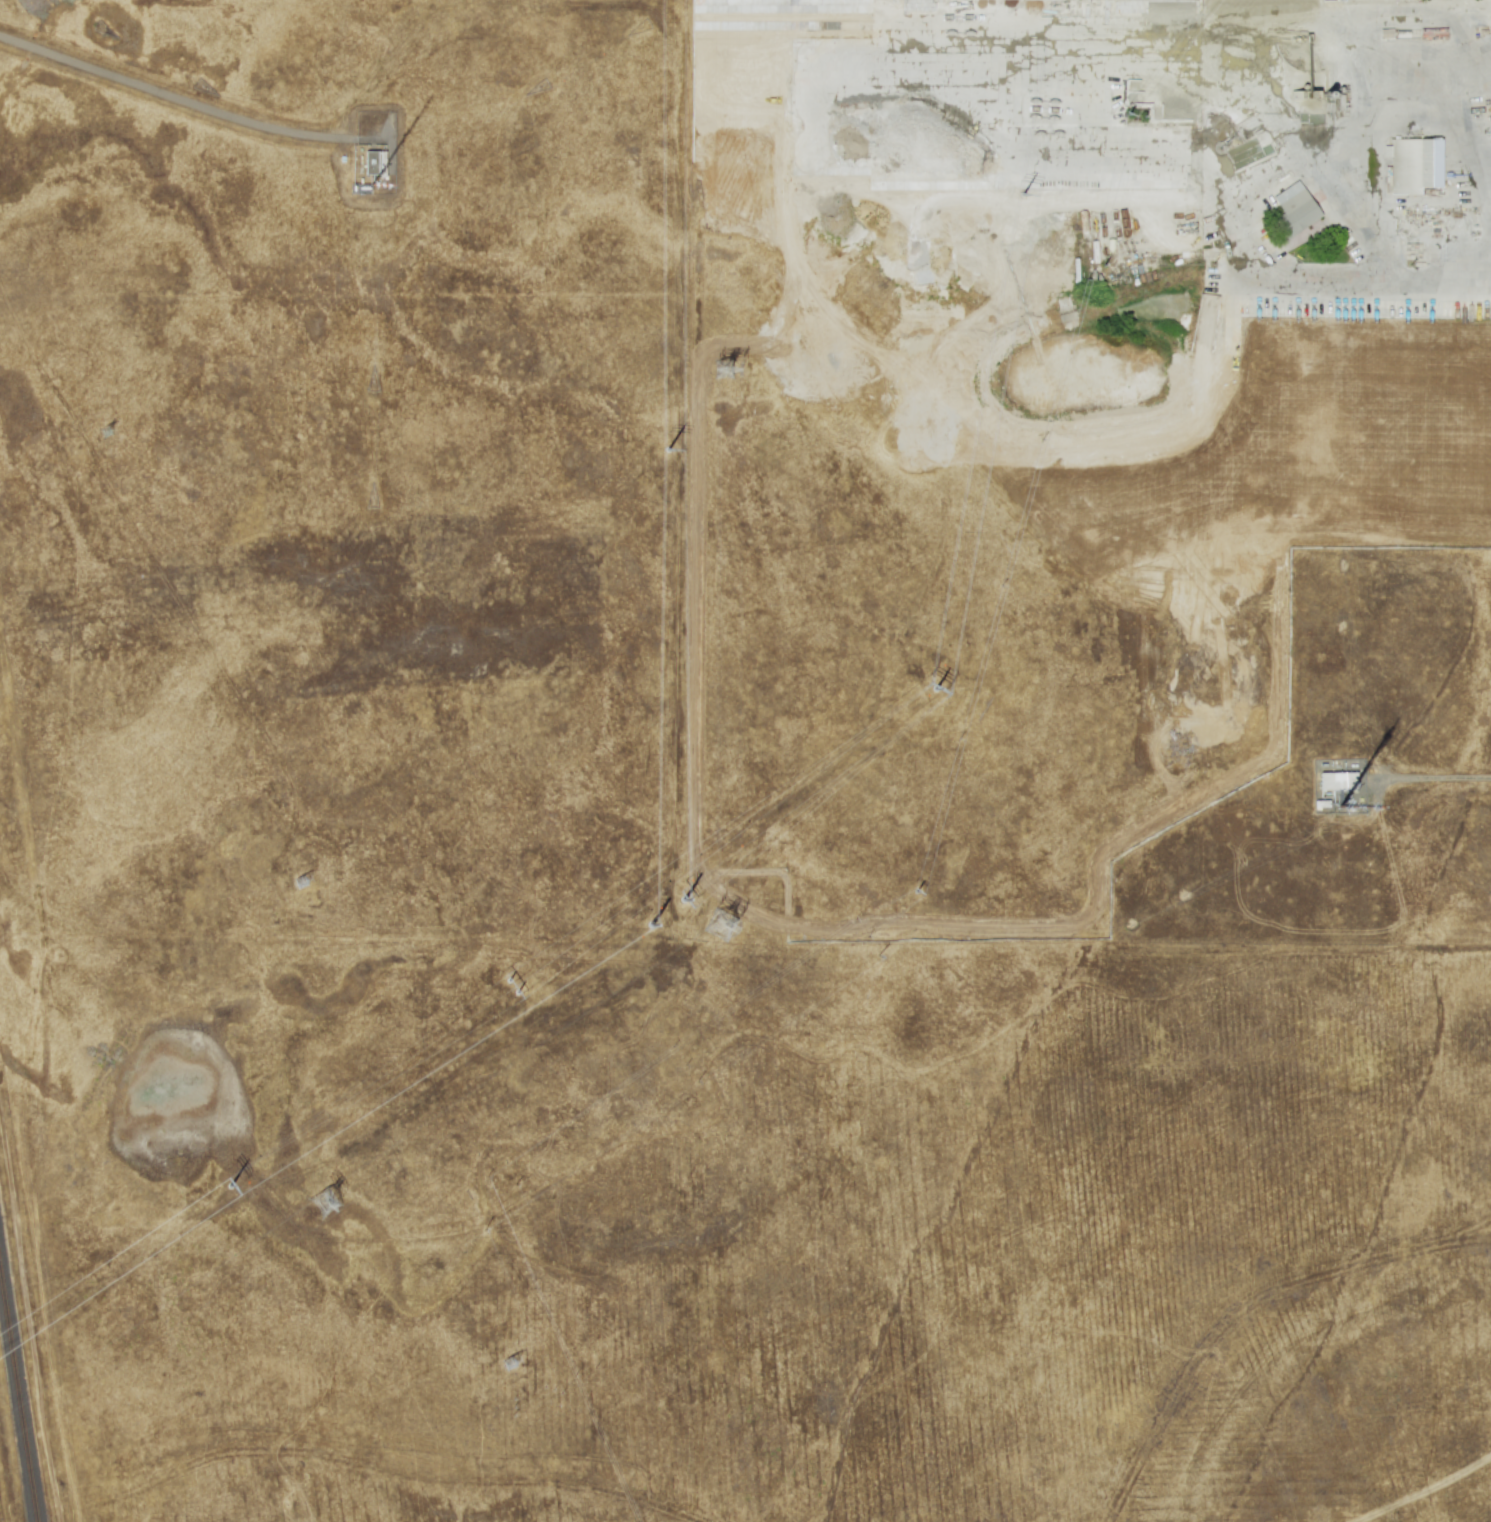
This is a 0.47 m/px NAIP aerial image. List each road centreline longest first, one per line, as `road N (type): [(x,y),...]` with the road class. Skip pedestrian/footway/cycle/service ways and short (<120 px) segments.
road 1 (residential): [(1490,278),(1234,279)]

